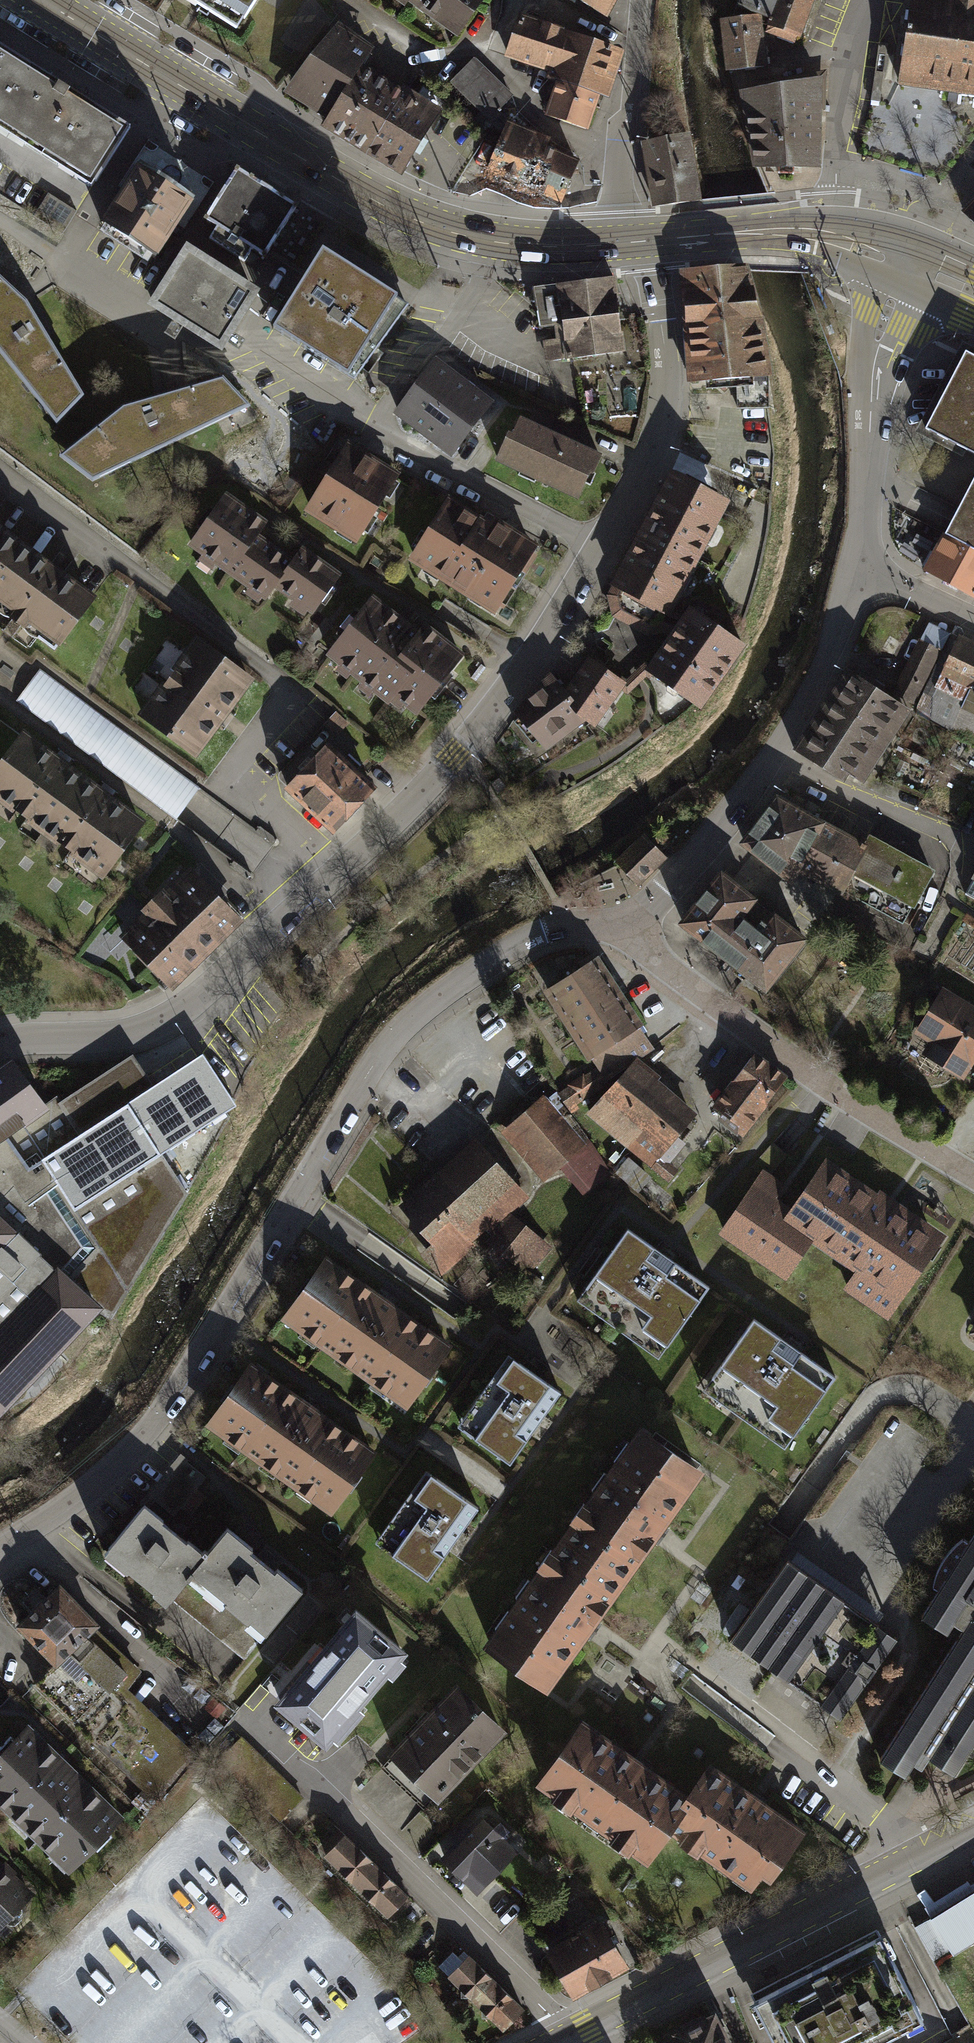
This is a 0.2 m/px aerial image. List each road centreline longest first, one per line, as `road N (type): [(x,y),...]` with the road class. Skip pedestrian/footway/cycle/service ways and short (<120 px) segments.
road 1 (residential): [(650,241),(669,373),(661,434),(560,623),(511,689),(376,837),(183,1009),(103,1036),(0,1040)]
road 2 (residential): [(0,1546),(124,1460),(180,1393),(381,1054),(418,1011),(492,957),(547,930),(619,920)]
road 3 (secondary): [(41,0),(412,218),(492,241),(617,244)]
road 4 (tertiary): [(562,2040),(973,1827)]
road 5 (residential): [(562,2040),(548,2014),(257,1720)]
road 6 (residential): [(973,1176),(868,1114),(718,1006),(619,920)]
road 7 (residential): [(619,920),(663,890),(749,791),(819,676),(852,569)]
road 8 (residential): [(852,569),(868,484),(876,344),(898,285)]
road 9 (residential): [(640,0),(631,116),(620,146),(617,244)]
road 10 (residential): [(866,0),(848,70),(838,223)]
road 11 (secondary): [(650,241),(790,228)]
road 12 (residential): [(973,620),(852,569)]
road 13 (secondary): [(790,228),(898,285)]

